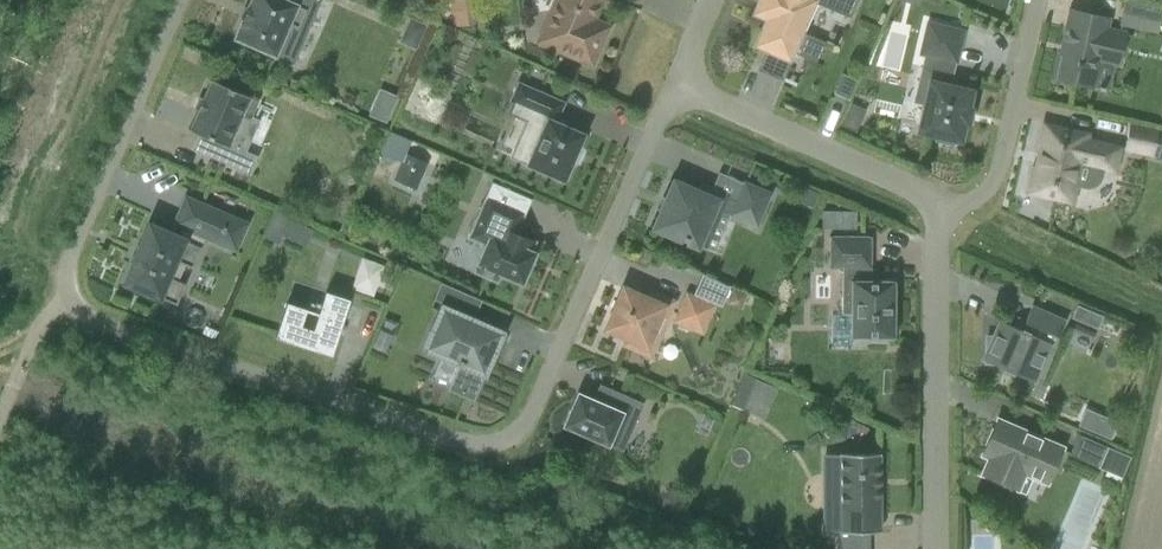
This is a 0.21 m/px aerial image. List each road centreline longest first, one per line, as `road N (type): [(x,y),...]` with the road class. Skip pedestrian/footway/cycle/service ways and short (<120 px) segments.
road 1 (residential): [(679,92),(528,427),(500,445),(460,446),(90,330),(68,295),(66,270),(183,0)]
road 2 (residential): [(934,548),(941,210)]
road 3 (residential): [(941,210),(679,92)]
road 4 (residential): [(1040,0),(1001,178),(964,212),(941,210)]

